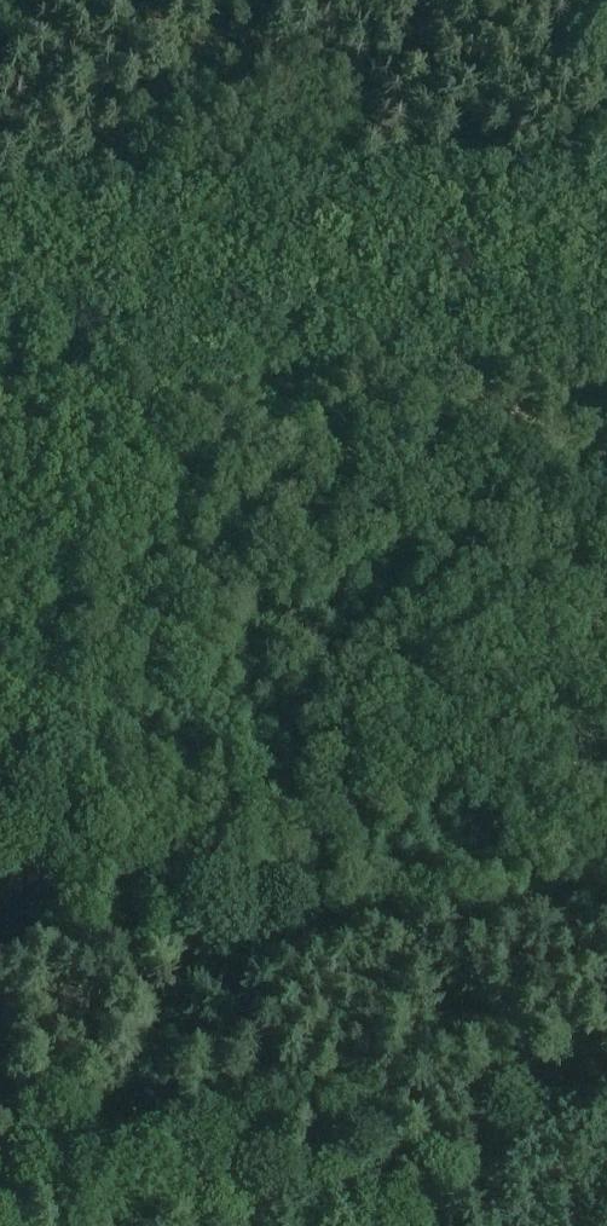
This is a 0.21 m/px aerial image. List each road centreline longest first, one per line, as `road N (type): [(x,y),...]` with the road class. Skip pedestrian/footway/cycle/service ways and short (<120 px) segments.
road 1 (track): [(0,392),(606,362)]

